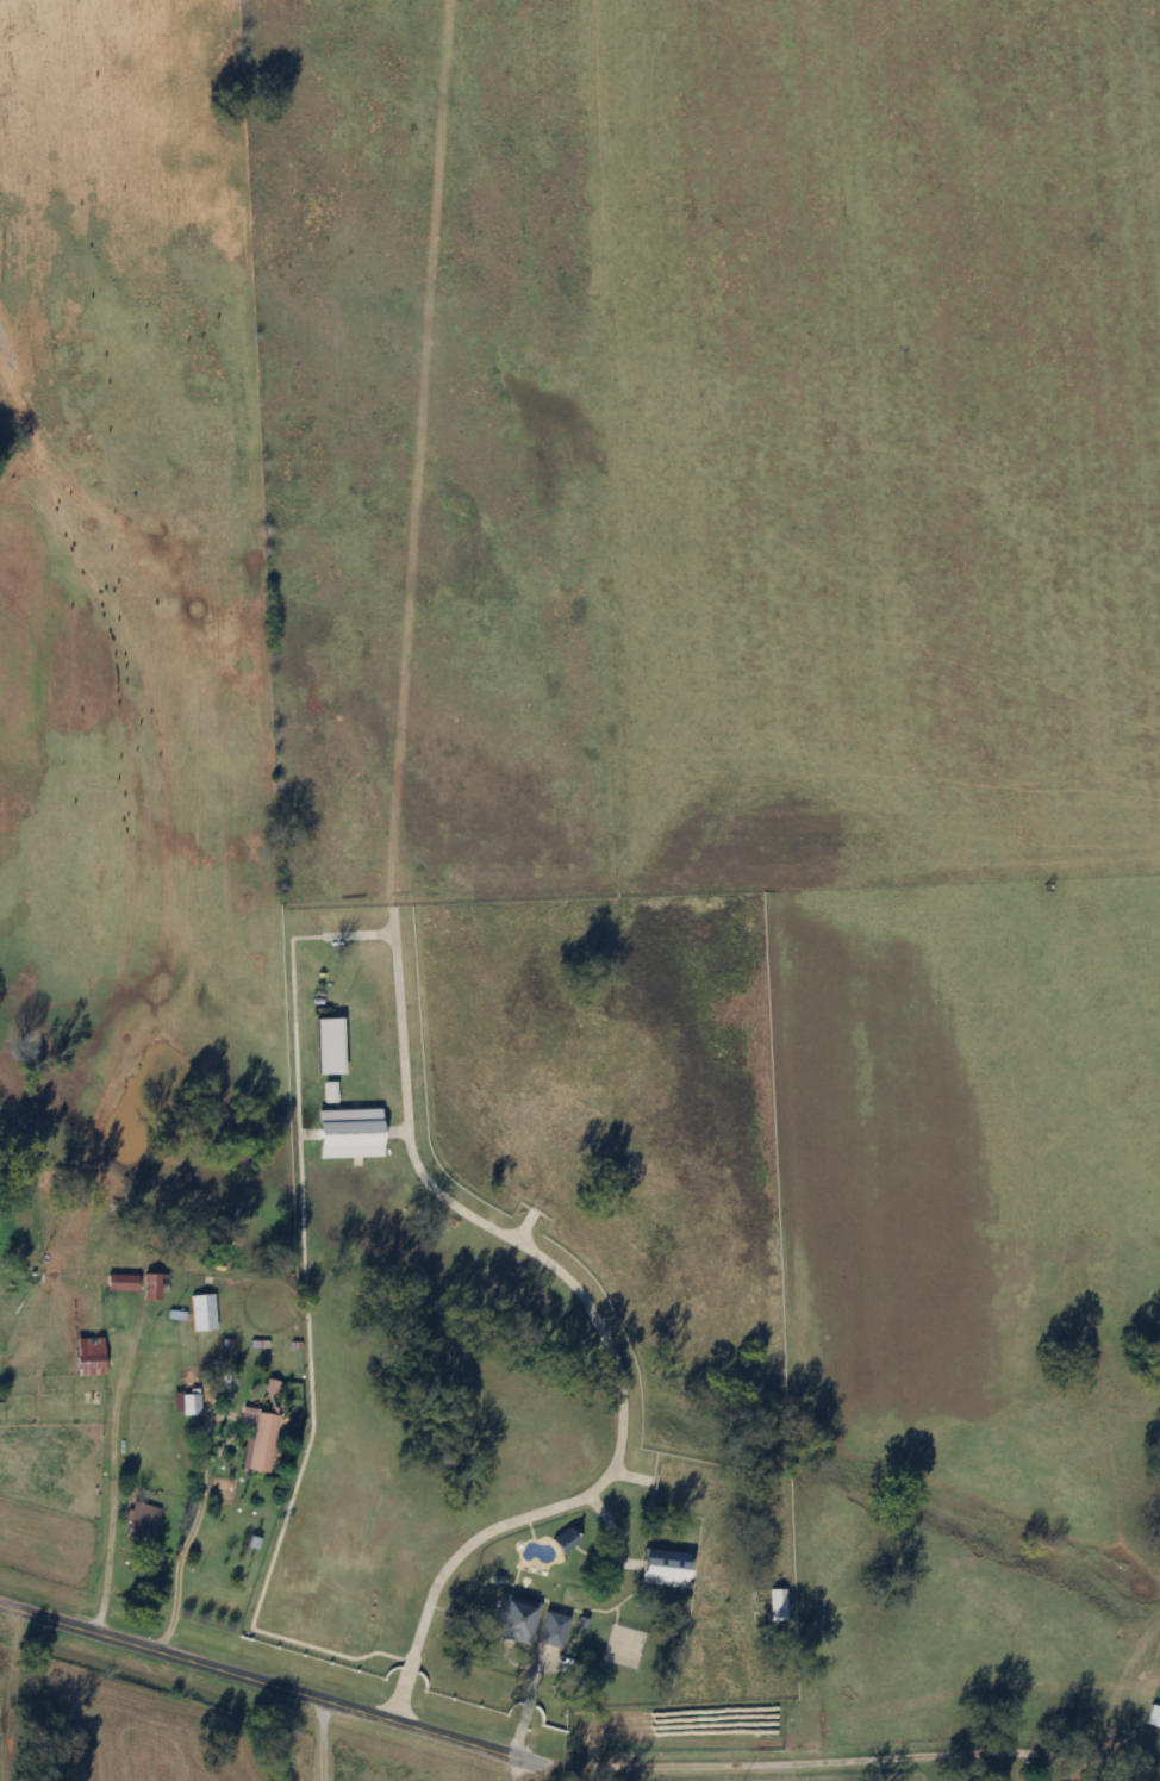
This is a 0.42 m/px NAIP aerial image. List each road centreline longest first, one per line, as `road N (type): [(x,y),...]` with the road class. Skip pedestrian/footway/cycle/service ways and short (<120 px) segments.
road 1 (residential): [(100,1630),(176,1459),(201,946),(237,774),(256,17),(250,0)]
road 2 (tertiary): [(541,1760),(0,1600)]
road 3 (track): [(541,1760),(1000,1737)]

